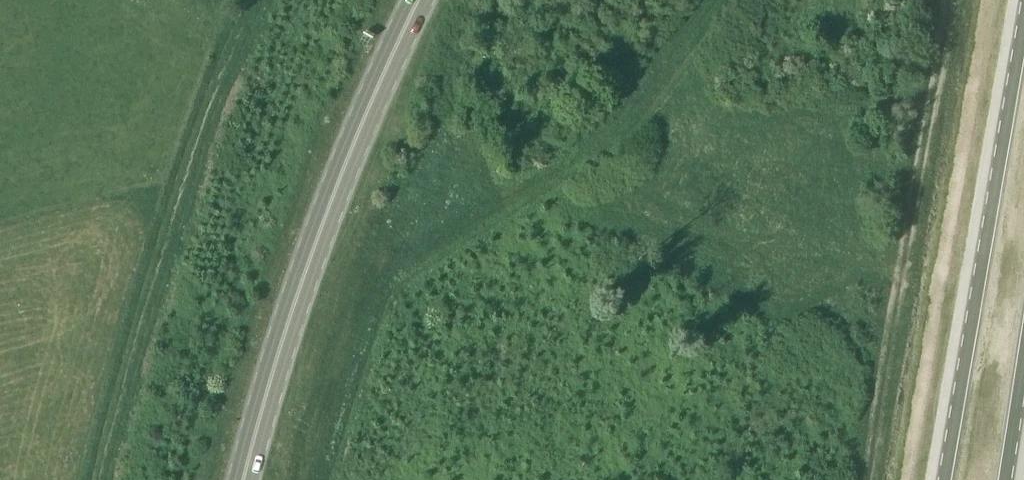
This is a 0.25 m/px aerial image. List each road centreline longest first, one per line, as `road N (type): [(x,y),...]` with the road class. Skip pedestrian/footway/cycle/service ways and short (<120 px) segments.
road 1 (primary): [(245,479),(316,244),(423,0)]
road 2 (primary): [(1023,2),(943,479)]

